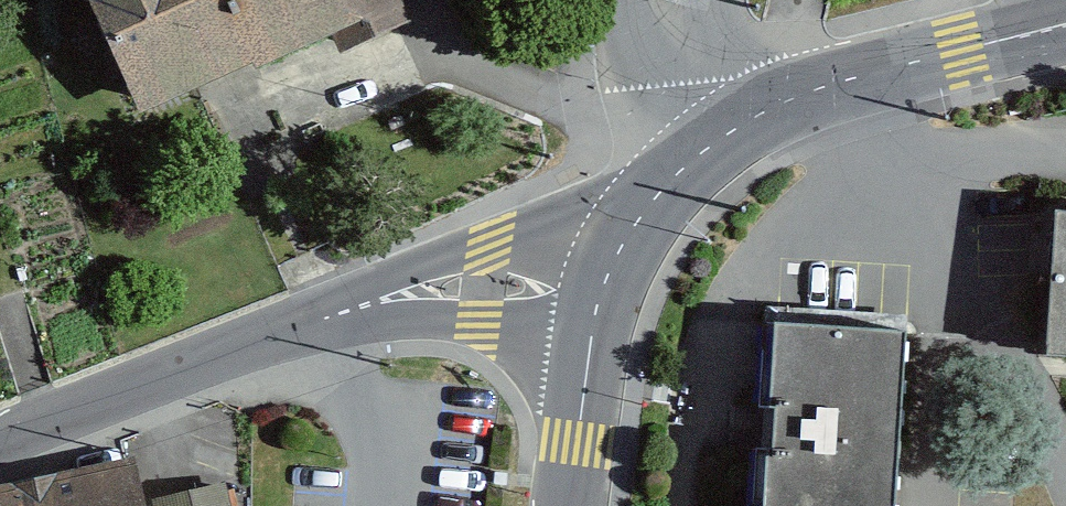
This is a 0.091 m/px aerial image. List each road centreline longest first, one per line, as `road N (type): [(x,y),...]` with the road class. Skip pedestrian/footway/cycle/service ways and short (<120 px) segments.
road 1 (residential): [(674,175),(583,220),(372,282),(322,319)]
road 2 (residential): [(322,319),(0,438)]
road 3 (unclassified): [(1065,24),(782,103)]
road 4 (residential): [(322,319),(591,330)]
road 5 (residential): [(591,330),(619,248),(674,175)]
road 6 (residential): [(571,505),(591,330)]
road 7 (residential): [(782,103),(674,175)]

